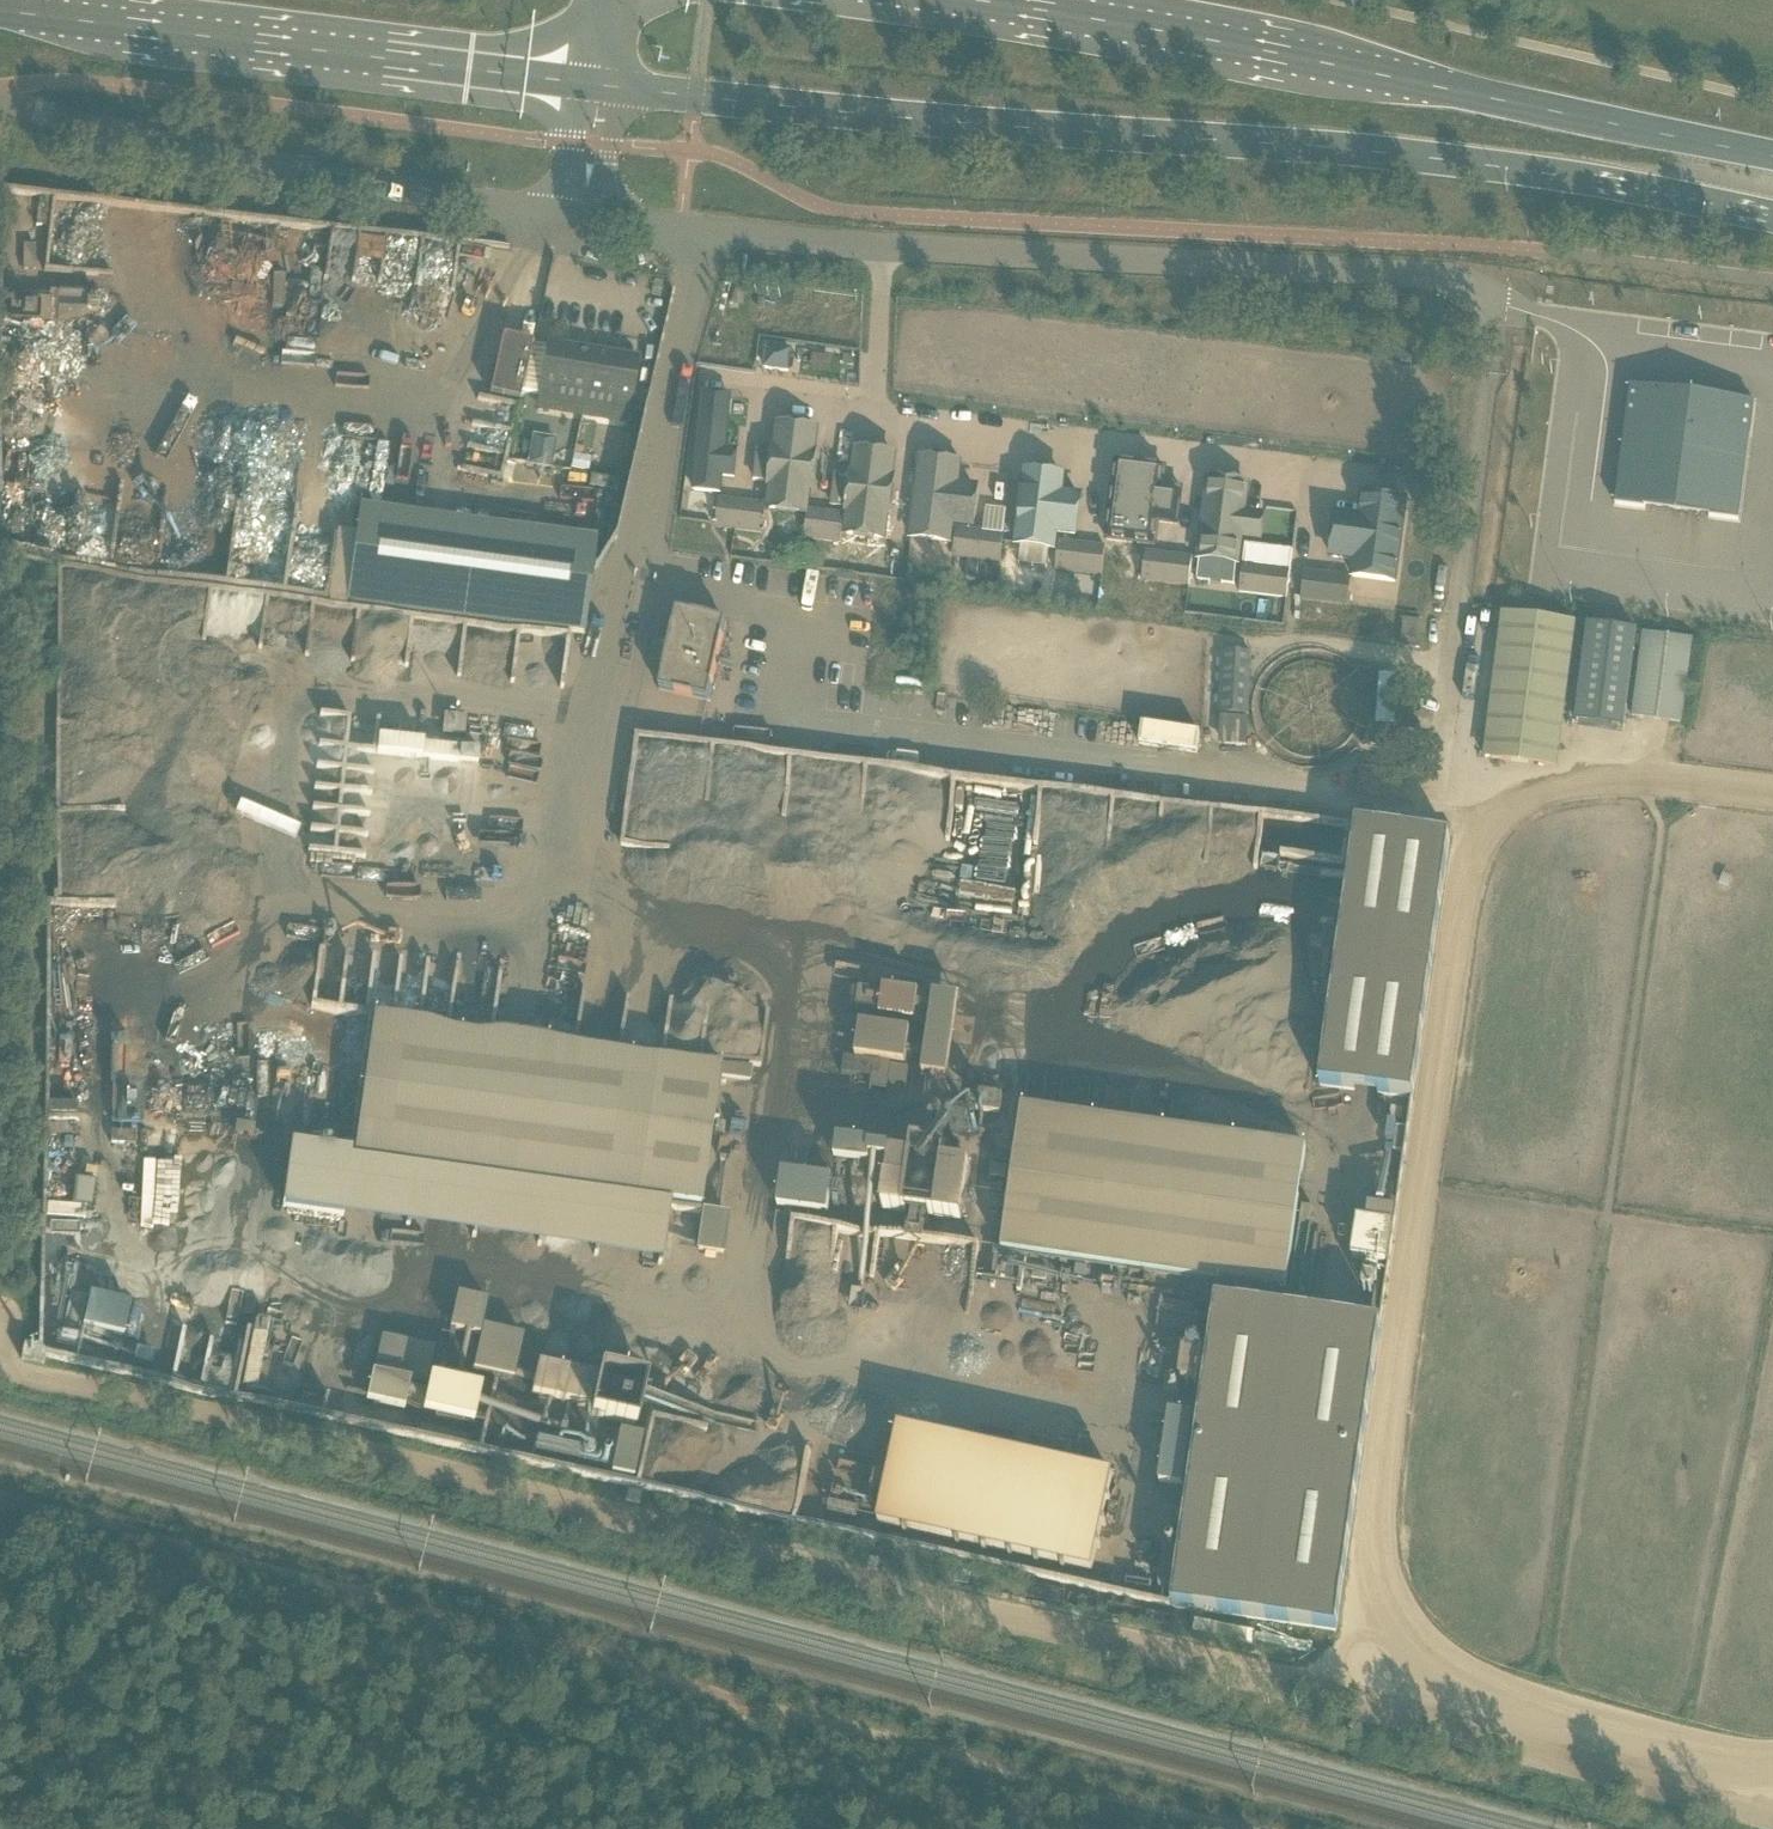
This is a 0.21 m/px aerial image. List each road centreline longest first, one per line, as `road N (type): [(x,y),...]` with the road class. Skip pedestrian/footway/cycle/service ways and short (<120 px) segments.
road 1 (track): [(0,1492),(1269,1828)]
road 2 (primary): [(623,88),(1463,163),(1772,217)]
road 3 (primary): [(1772,156),(959,0)]
road 4 (unclassified): [(1495,309),(1456,279),(884,245)]
road 5 (primary): [(0,17),(573,82)]
road 6 (unclassified): [(562,213),(278,171),(0,98)]
road 7 (residential): [(873,422),(1291,479)]
road 8 (unclassified): [(884,245),(605,218)]
road 9 (residential): [(884,245),(873,422)]
road 10 (unclassified): [(573,82),(562,213)]
road 11 (unclassified): [(605,218),(623,88)]

